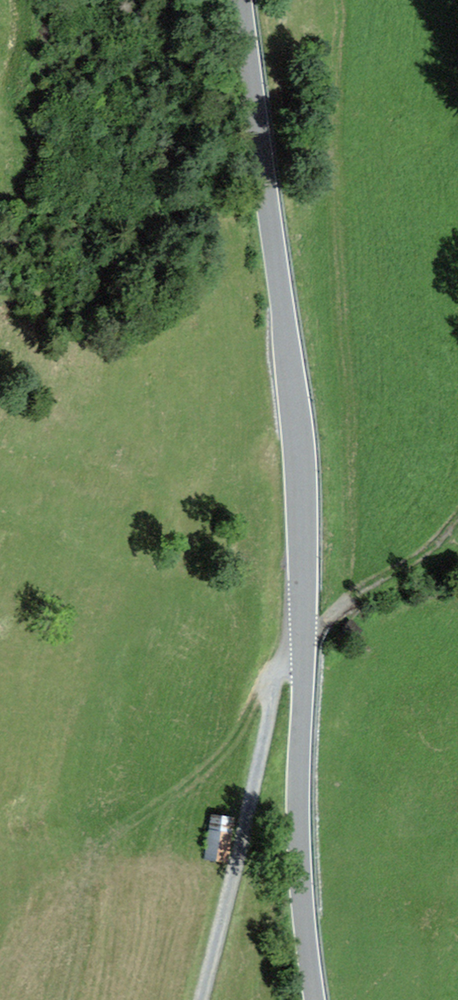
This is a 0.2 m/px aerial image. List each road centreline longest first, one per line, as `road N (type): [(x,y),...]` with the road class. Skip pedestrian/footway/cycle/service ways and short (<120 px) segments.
road 1 (secondary): [(316,999),(301,822),(303,488),(242,0)]
road 2 (track): [(204,999),(271,680),(286,657),(305,650)]
road 3 (track): [(457,515),(414,560),(365,587),(305,650)]

